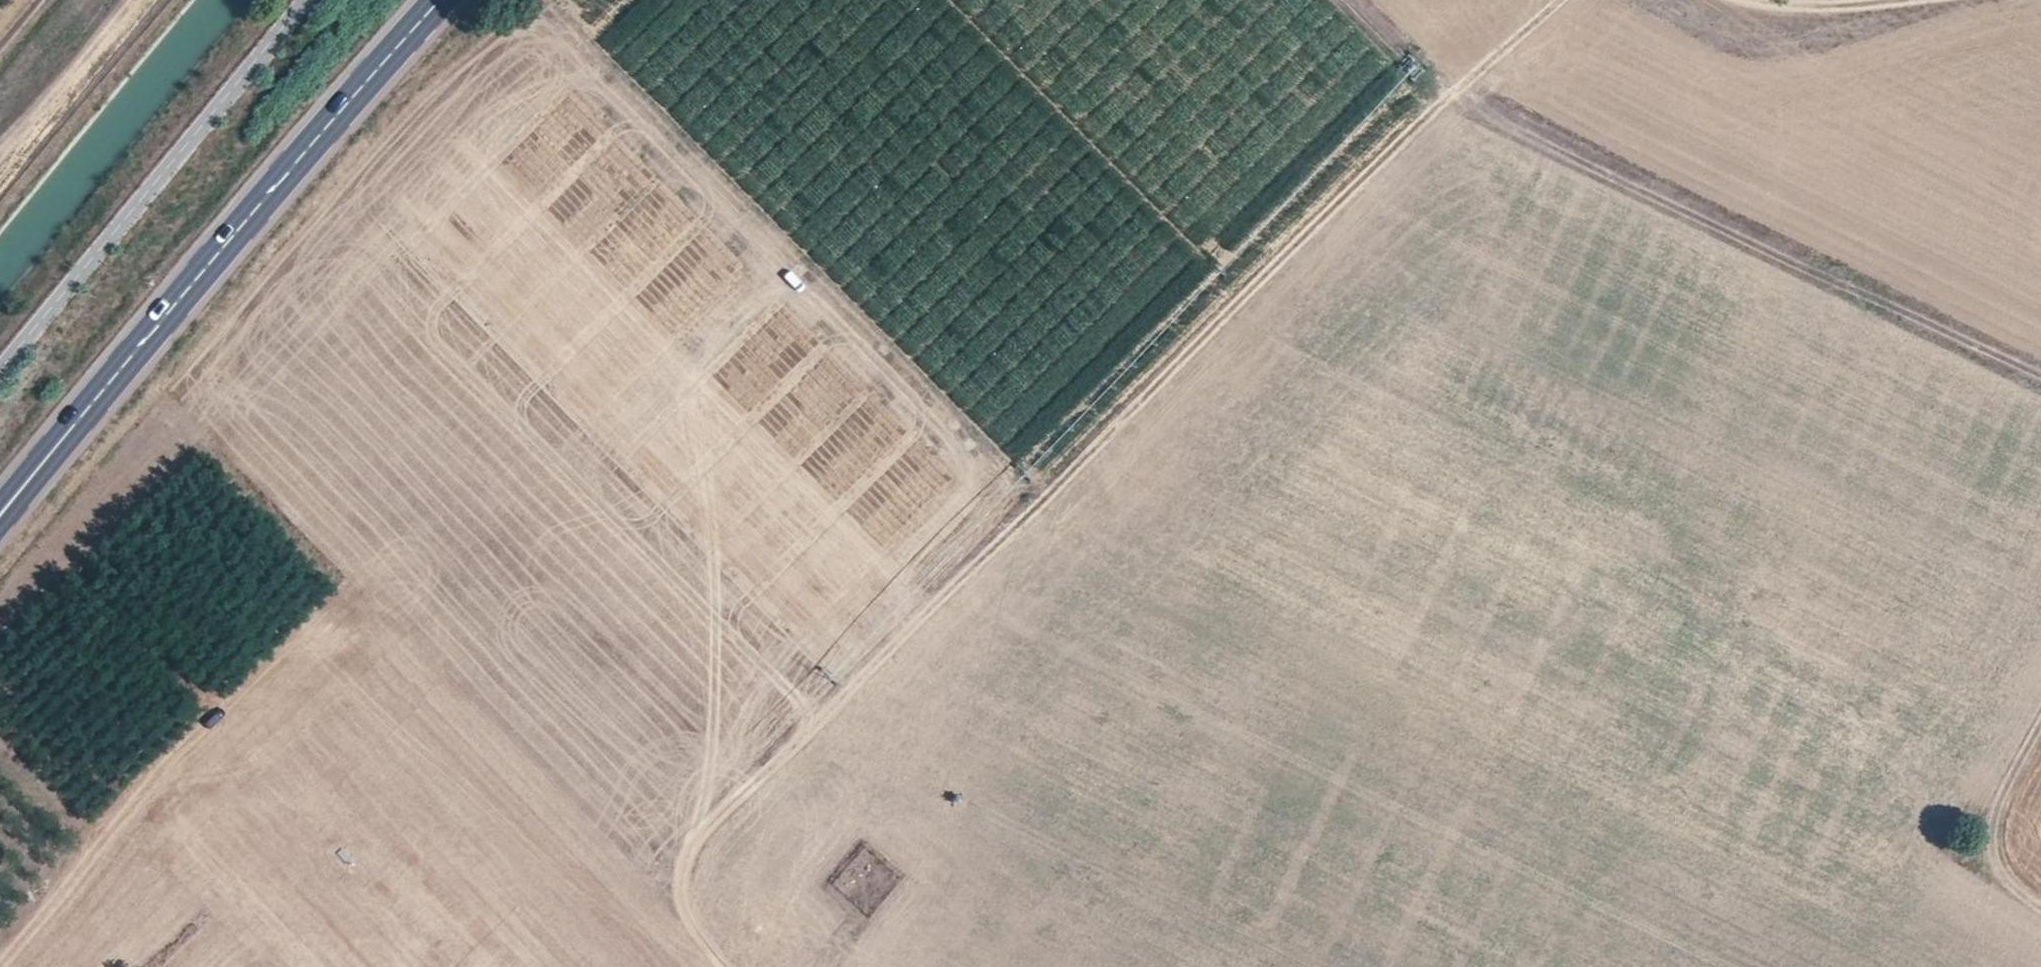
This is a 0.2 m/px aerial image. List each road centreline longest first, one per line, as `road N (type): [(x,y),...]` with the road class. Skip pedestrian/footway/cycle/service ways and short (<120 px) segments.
road 1 (track): [(721,966),(690,928),(679,875),(700,837),(1425,116),(1555,0)]
road 2 (secondary): [(74,424),(439,0)]
road 3 (track): [(148,0),(0,173)]
road 4 (secondary): [(0,529),(74,424)]

